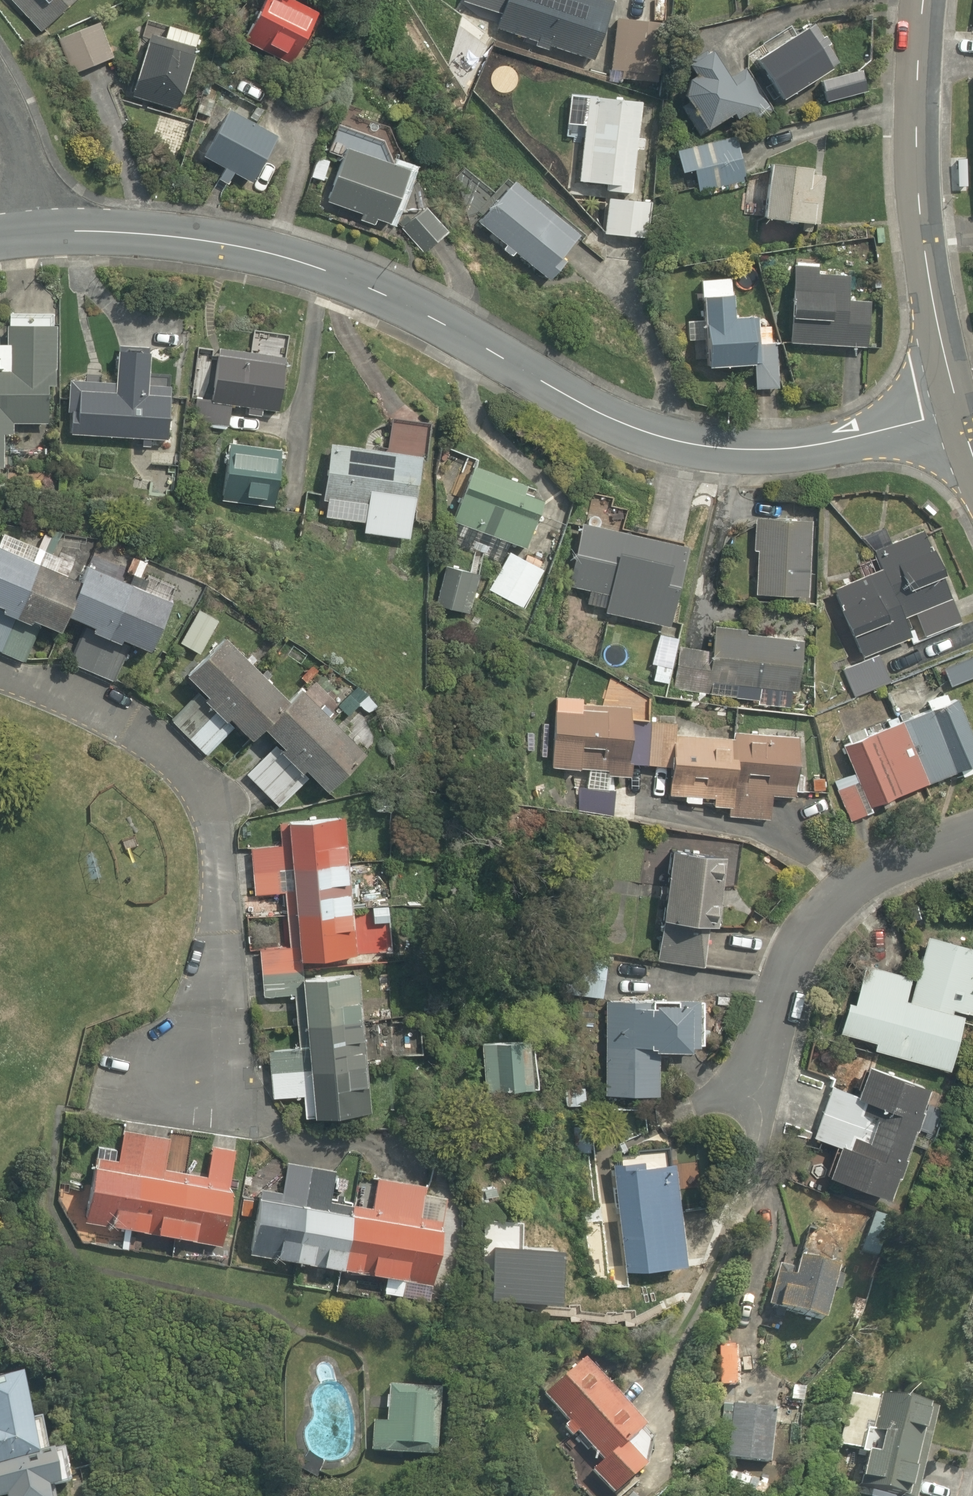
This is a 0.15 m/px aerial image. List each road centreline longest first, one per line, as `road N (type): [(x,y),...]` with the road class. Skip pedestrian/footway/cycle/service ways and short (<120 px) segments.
road 1 (residential): [(35,233),(134,233),(323,269),(414,308),(622,425),(698,446),(772,452),(959,411)]
road 2 (residential): [(206,1076),(217,884),(211,810),(182,766),(104,715),(0,677)]
road 3 (residential): [(925,0),(915,155),(921,235),(959,411)]
road 4 (residential): [(972,841),(891,864),(831,910),(793,954),(757,1081)]
road 5 (residential): [(0,102),(35,233)]

